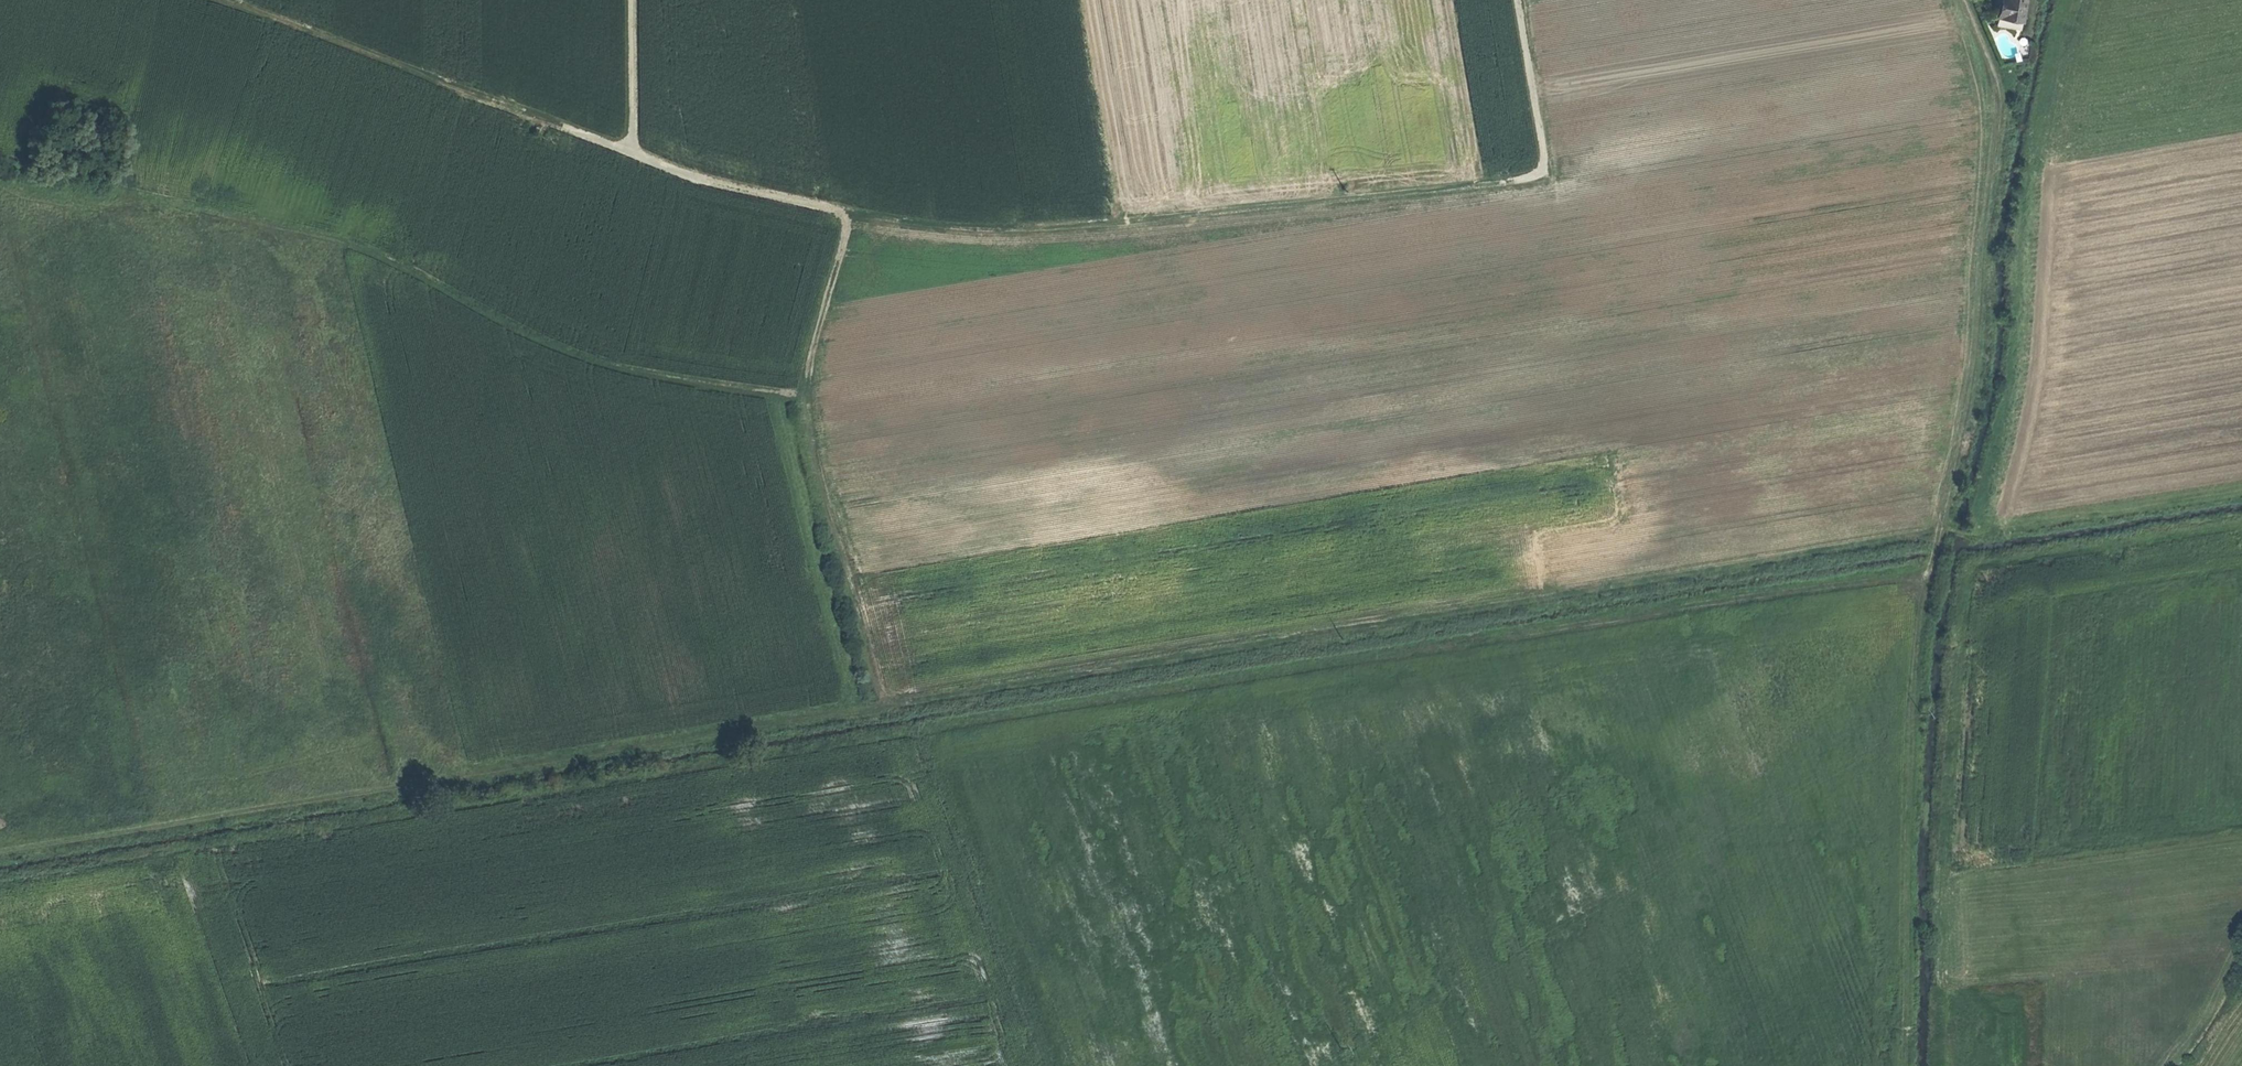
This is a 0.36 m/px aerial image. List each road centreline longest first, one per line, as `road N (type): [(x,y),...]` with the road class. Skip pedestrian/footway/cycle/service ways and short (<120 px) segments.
road 1 (track): [(0,853),(1171,659),(1938,544)]
road 2 (track): [(205,0),(637,150),(842,208),(1040,224),(1531,180),(1547,164),(1516,0)]
road 3 (track): [(1909,1065),(1913,759),(1922,657),(1974,377),(1999,110),(1965,0)]
road 4 (track): [(637,150),(636,0)]

